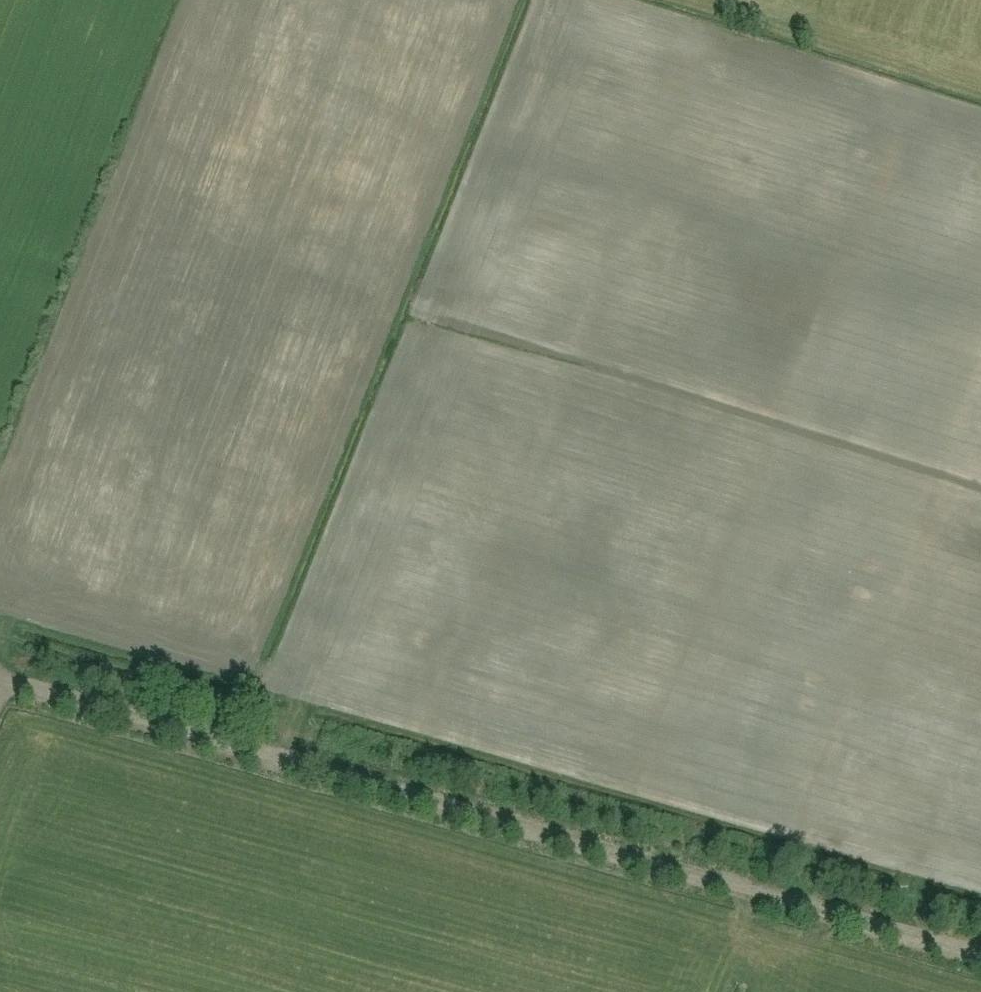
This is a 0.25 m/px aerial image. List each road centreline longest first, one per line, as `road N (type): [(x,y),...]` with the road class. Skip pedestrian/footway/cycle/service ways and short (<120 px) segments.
road 1 (track): [(0,681),(980,960)]

